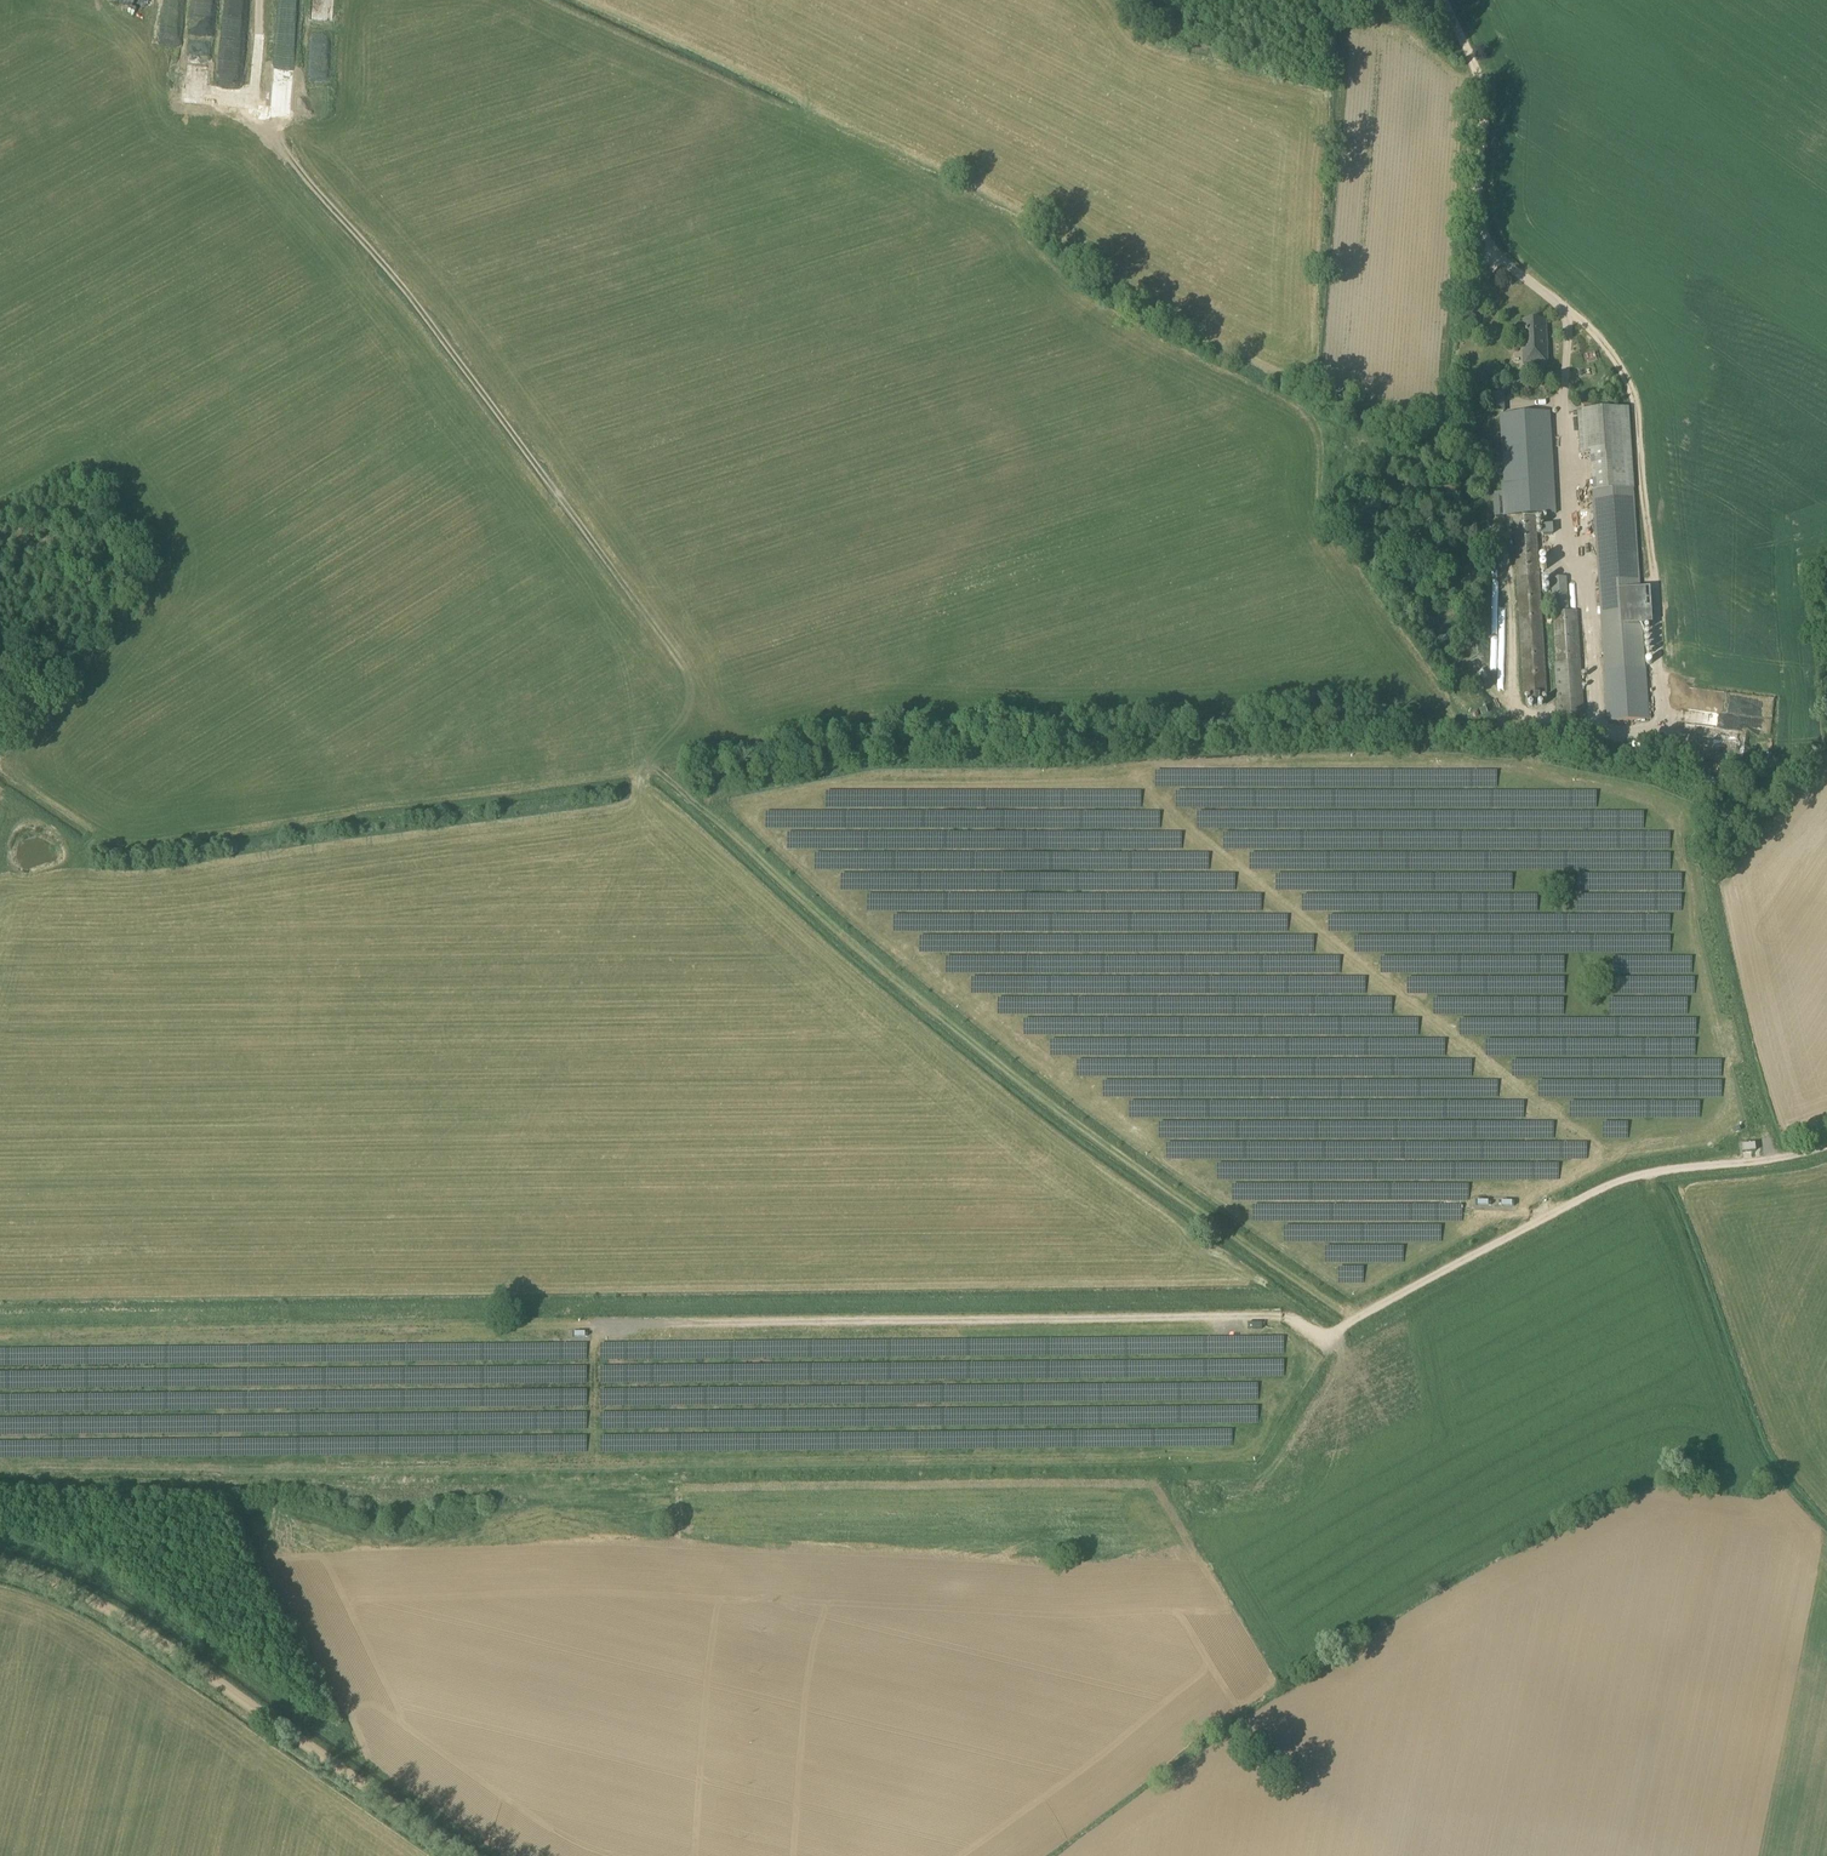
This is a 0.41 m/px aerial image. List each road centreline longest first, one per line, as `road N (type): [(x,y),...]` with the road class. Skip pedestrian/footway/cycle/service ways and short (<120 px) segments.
road 1 (track): [(464,1855),(99,1604),(0,1564)]
road 2 (track): [(1562,397),(1559,324),(1549,303),(1479,229),(1481,100),(1446,0)]

